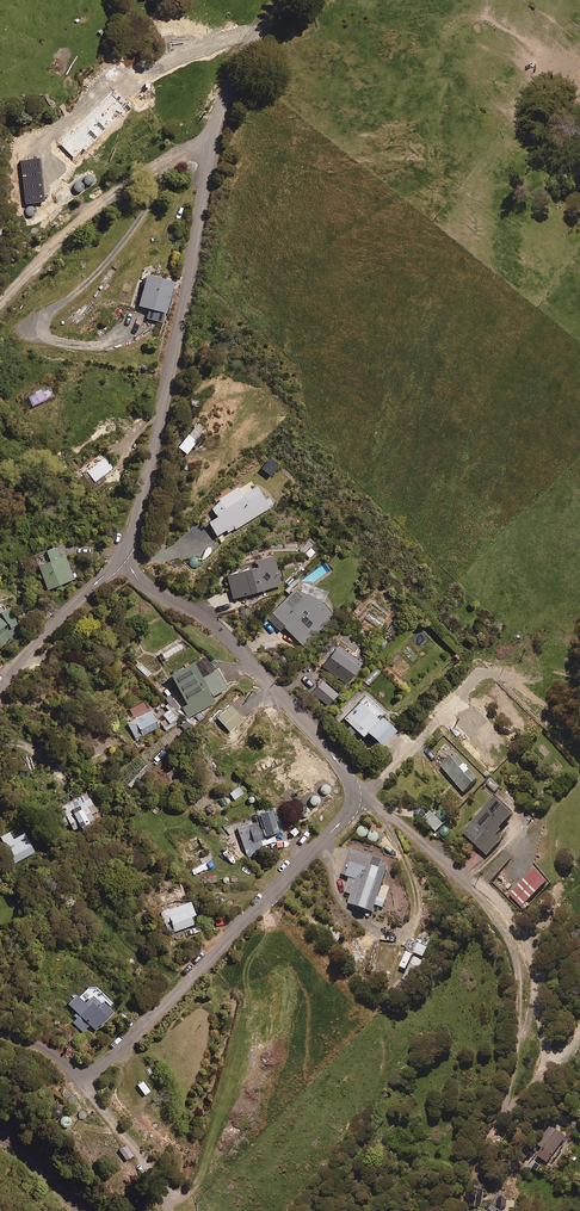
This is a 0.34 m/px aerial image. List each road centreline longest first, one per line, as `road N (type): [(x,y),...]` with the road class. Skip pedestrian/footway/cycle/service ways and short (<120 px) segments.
road 1 (residential): [(0,1032),(78,1069),(94,1069),(339,825),(353,801)]
road 2 (residential): [(214,138),(164,399),(121,558)]
road 3 (residential): [(353,790),(341,764),(222,635),(156,594),(121,558)]
road 4 (residential): [(214,138),(165,158),(96,205),(0,301)]
road 5 (residential): [(474,887),(507,925),(517,951),(516,1038),(505,1098)]
road 6 (residential): [(121,558),(0,686)]
road 7 (track): [(169,1210),(158,1169),(86,1087),(86,1071)]
road 8 (residential): [(288,0),(254,41),(214,138)]
road 9 (residential): [(474,887),(380,808),(353,801)]
road 10 (residential): [(353,790),(387,775),(459,699)]

